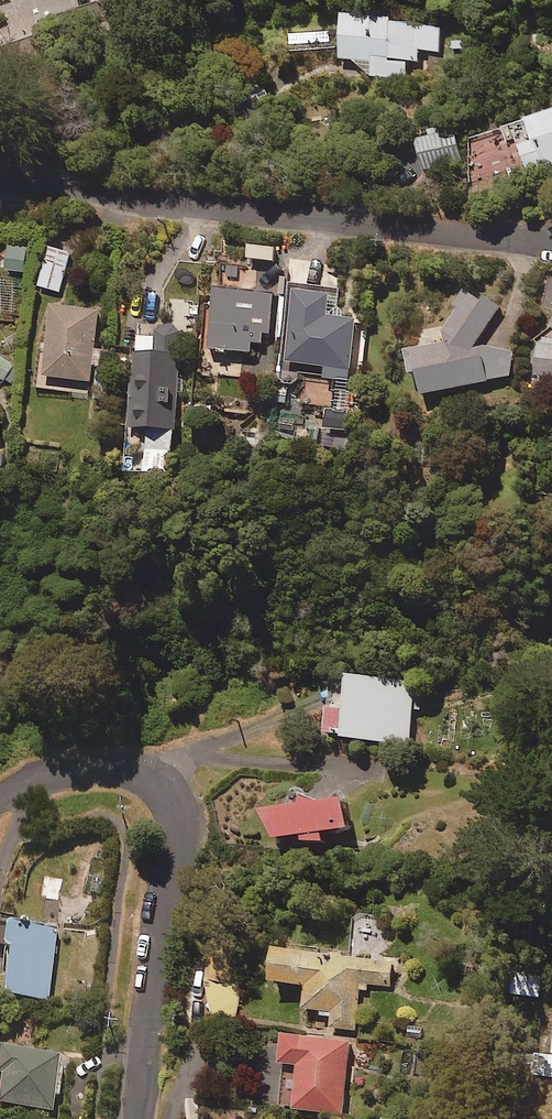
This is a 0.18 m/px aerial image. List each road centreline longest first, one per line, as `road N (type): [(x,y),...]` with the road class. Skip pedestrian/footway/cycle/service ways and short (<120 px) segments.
road 1 (residential): [(551,240),(0,184)]
road 2 (residential): [(0,797),(50,774),(109,763),(138,770),(173,806),(142,1118)]

